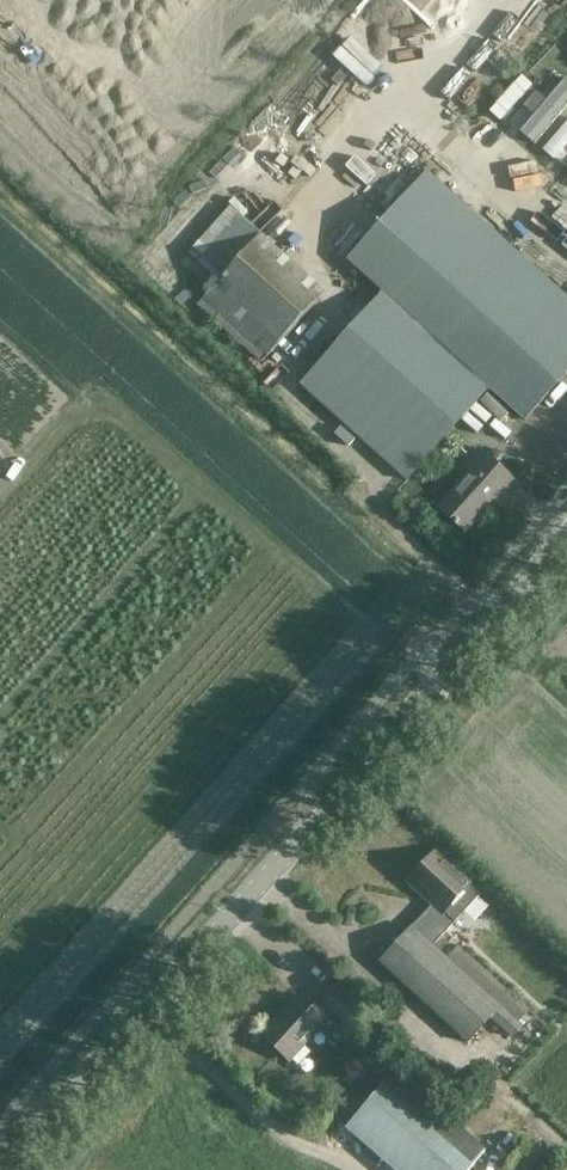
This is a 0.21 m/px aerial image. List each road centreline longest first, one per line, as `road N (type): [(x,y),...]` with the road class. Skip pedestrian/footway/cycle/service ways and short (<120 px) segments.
road 1 (tertiary): [(5,1169),(566,539)]
road 2 (track): [(148,1011),(284,1137),(366,1169)]

